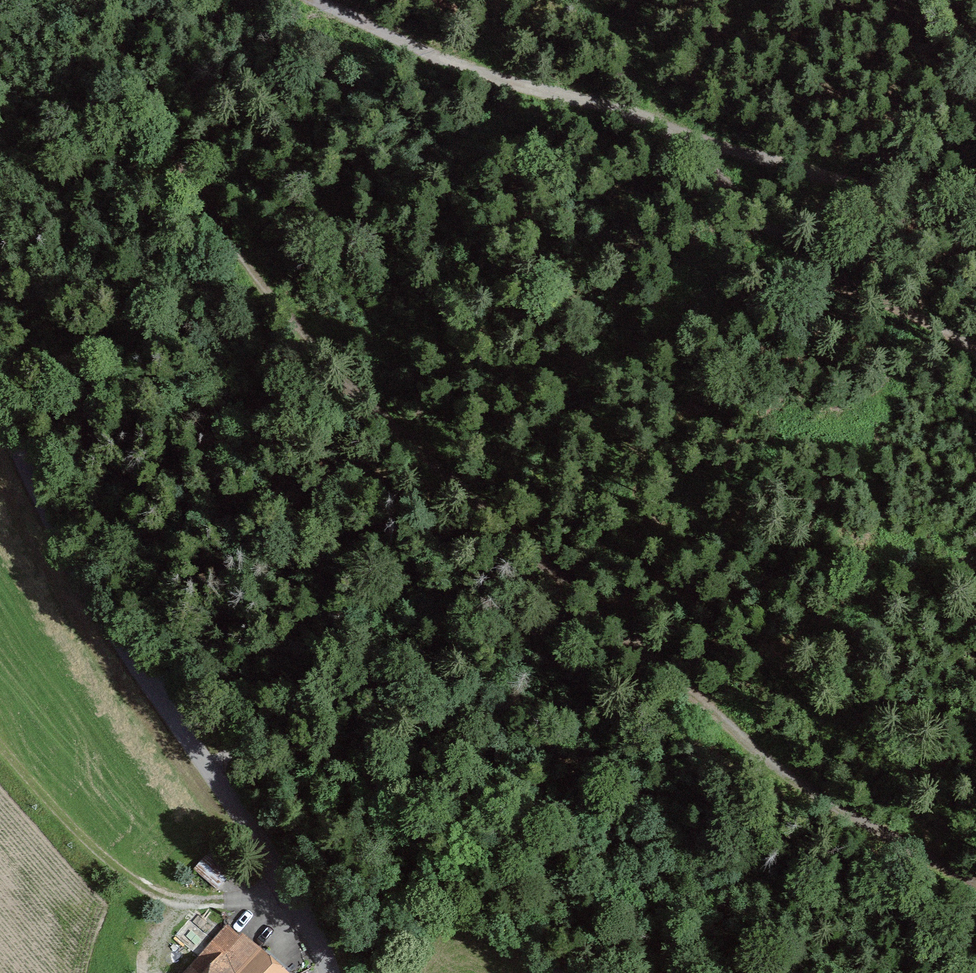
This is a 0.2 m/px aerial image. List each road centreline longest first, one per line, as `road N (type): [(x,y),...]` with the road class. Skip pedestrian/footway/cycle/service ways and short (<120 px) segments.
road 1 (track): [(975,886),(769,759),(699,699),(406,427),(246,264),(178,151),(117,0)]
road 2 (track): [(327,0),(402,43),(676,134),(777,248),(975,345)]
road 3 (unclassified): [(0,416),(49,508),(291,877),(326,972)]
road 4 (track): [(585,972),(296,790),(217,759)]
road 5 (track): [(975,185),(888,192),(676,134)]

